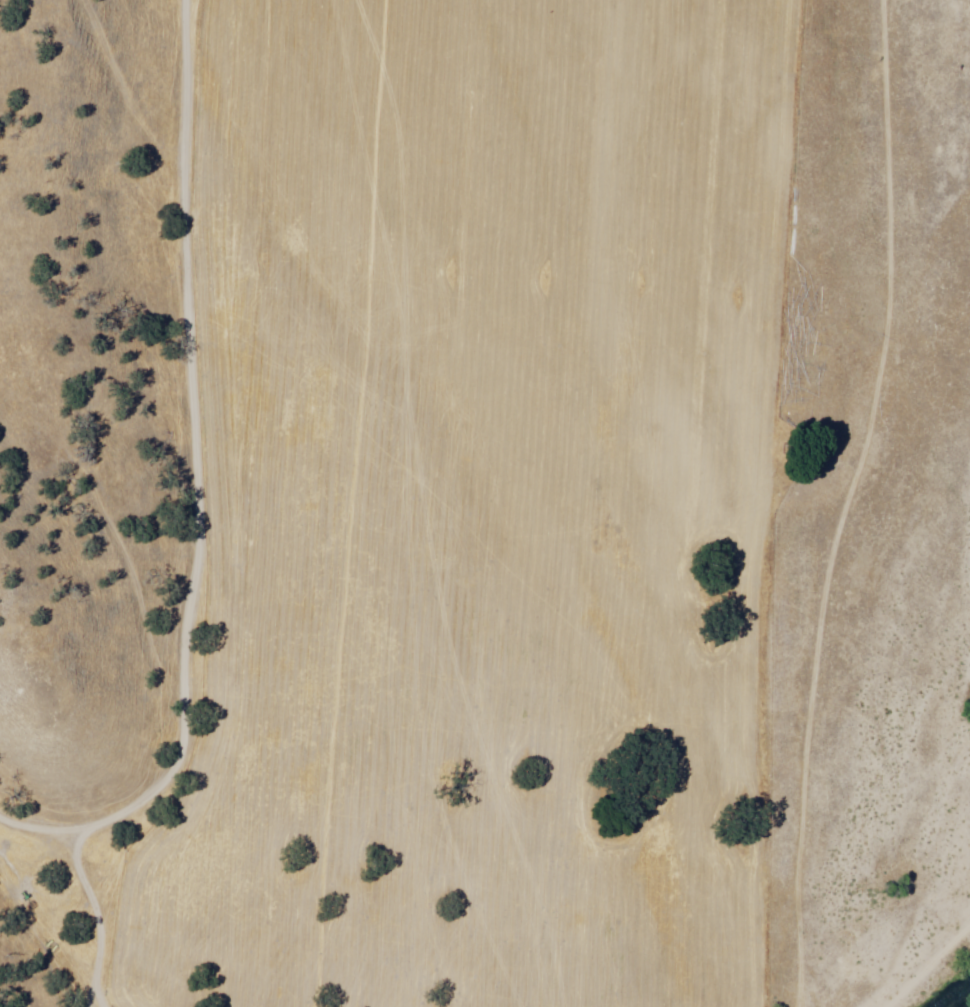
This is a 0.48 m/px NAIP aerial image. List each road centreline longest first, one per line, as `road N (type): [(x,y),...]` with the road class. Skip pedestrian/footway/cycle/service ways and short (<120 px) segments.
road 1 (track): [(160,0),(158,53),(242,370),(247,560),(180,777),(39,830),(0,804)]

